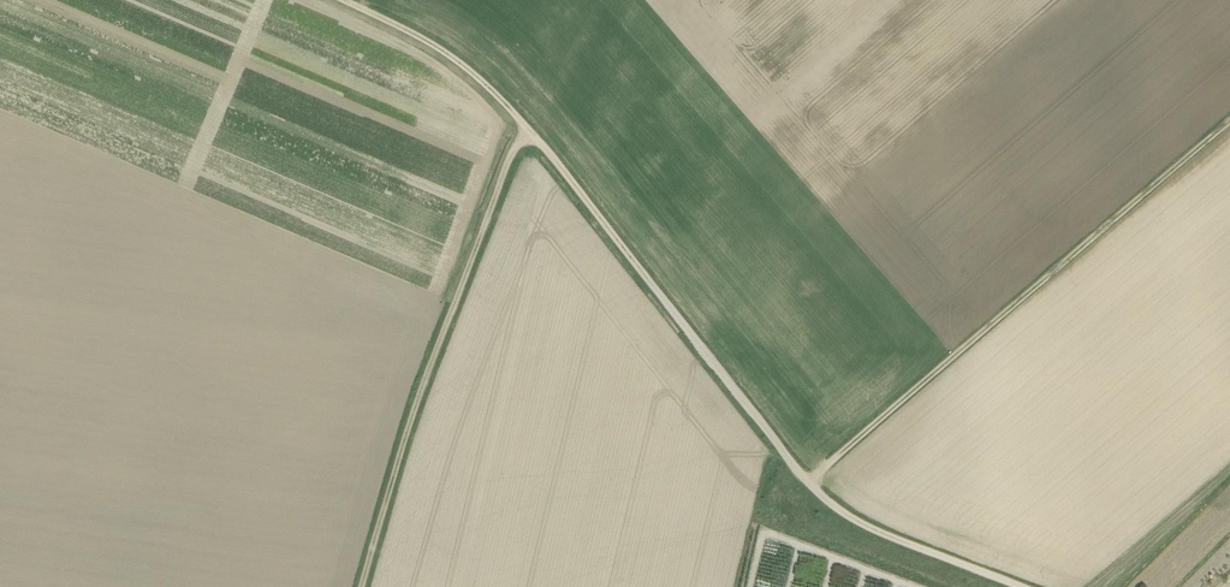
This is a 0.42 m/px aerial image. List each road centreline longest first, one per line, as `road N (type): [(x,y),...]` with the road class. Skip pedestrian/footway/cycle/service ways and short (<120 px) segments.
road 1 (track): [(340,0),(462,62),(543,142),(826,497),(905,545),(1014,586)]
road 2 (track): [(815,483),(1229,121)]
road 3 (track): [(367,586),(427,390),(533,132)]

